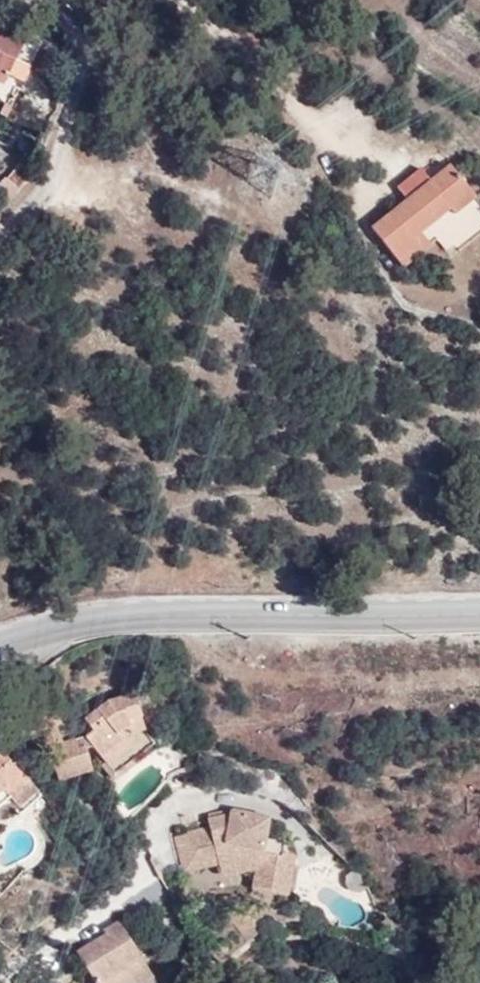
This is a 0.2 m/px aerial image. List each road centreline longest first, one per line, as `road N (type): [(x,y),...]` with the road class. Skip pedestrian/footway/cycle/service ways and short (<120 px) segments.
road 1 (tertiary): [(479,613),(90,619),(0,644)]

